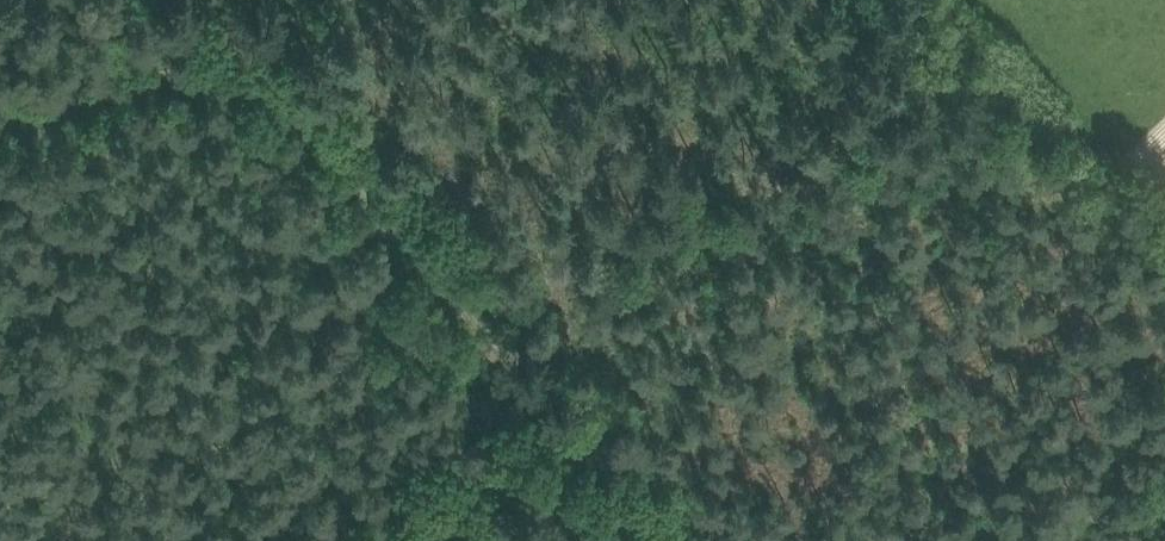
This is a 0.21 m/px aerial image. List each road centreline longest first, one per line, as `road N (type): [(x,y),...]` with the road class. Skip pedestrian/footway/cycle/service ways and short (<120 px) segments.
road 1 (track): [(182,0),(642,540)]
road 2 (track): [(369,0),(239,66),(0,151)]

